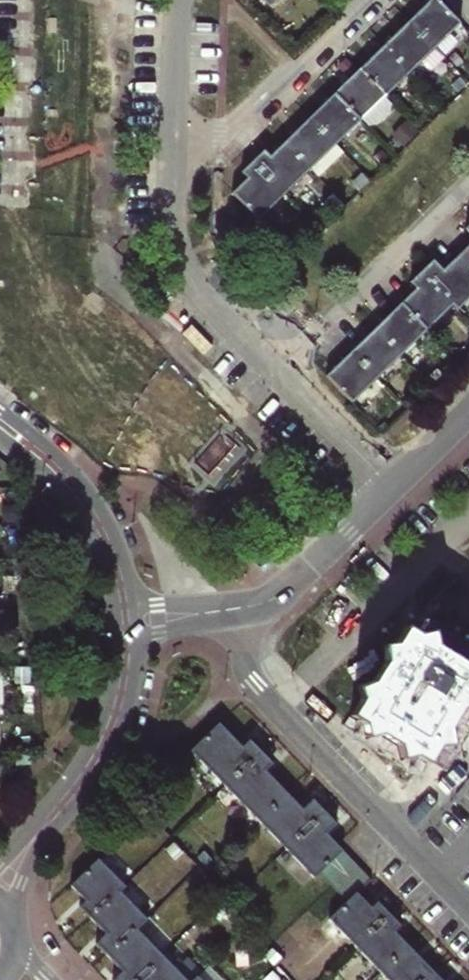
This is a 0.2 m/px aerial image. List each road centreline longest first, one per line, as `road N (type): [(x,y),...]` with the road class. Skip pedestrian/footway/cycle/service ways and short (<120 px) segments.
road 1 (tertiary): [(128,624),(271,601),(390,488)]
road 2 (residential): [(276,372),(468,182)]
road 3 (residential): [(171,189),(362,0)]
road 4 (residential): [(0,424),(54,467),(94,515),(116,561),(128,624)]
road 5 (residential): [(276,372),(187,272),(171,189)]
road 6 (residential): [(171,189),(180,0)]
road 7 (tertiary): [(71,796),(118,712),(128,624)]
road 8 (residential): [(390,488),(276,372)]
road 9 (tertiary): [(13,932),(31,862),(71,796)]

